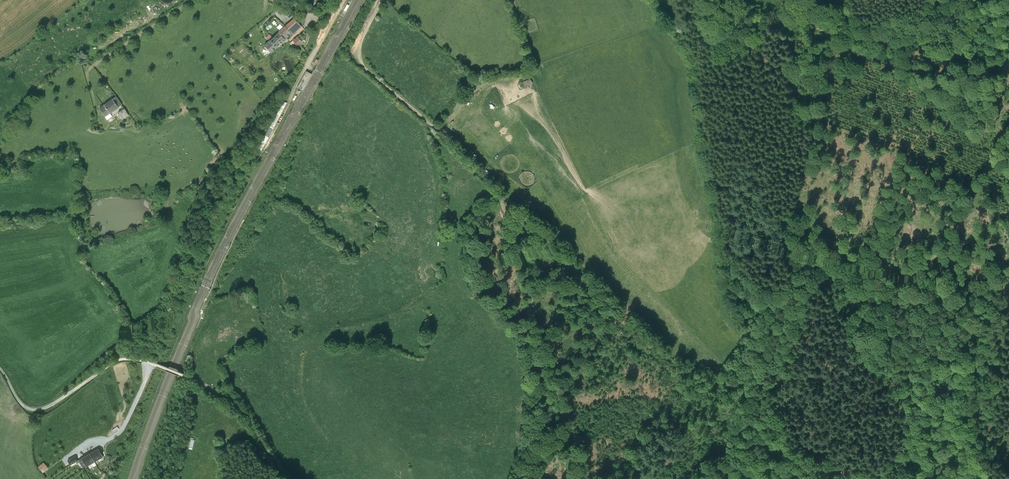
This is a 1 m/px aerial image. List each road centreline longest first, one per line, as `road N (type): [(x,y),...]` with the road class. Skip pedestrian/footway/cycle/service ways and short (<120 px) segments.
road 1 (track): [(389,0),(362,51),(365,72),(513,218)]
road 2 (unclassified): [(0,369),(21,402),(37,410),(123,358),(188,378)]
road 3 (track): [(634,342),(571,264),(513,218)]
road 4 (track): [(690,0),(724,69),(736,133)]
road 5 (track): [(278,478),(242,406),(188,378)]
road 6 (track): [(513,218),(545,338)]

